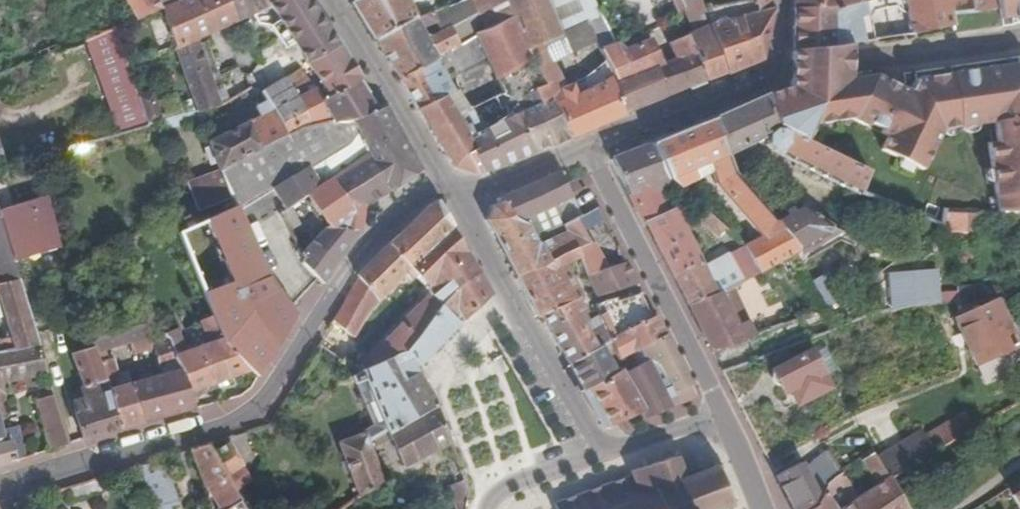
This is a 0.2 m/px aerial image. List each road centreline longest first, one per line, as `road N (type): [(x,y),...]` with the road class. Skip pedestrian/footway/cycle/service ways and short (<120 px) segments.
road 1 (residential): [(0,496),(236,421),(272,393),(378,229),(440,180)]
road 2 (residential): [(453,199),(603,455)]
road 3 (residential): [(720,406),(591,149)]
road 4 (residential): [(779,71),(1019,40)]
road 5 (residential): [(333,0),(440,180)]
road 6 (residential): [(591,149),(779,71)]
road 7 (residential): [(453,199),(591,149)]
road 8 (residential): [(496,508),(502,488),(603,455)]
road 9 (residential): [(603,455),(720,406)]

